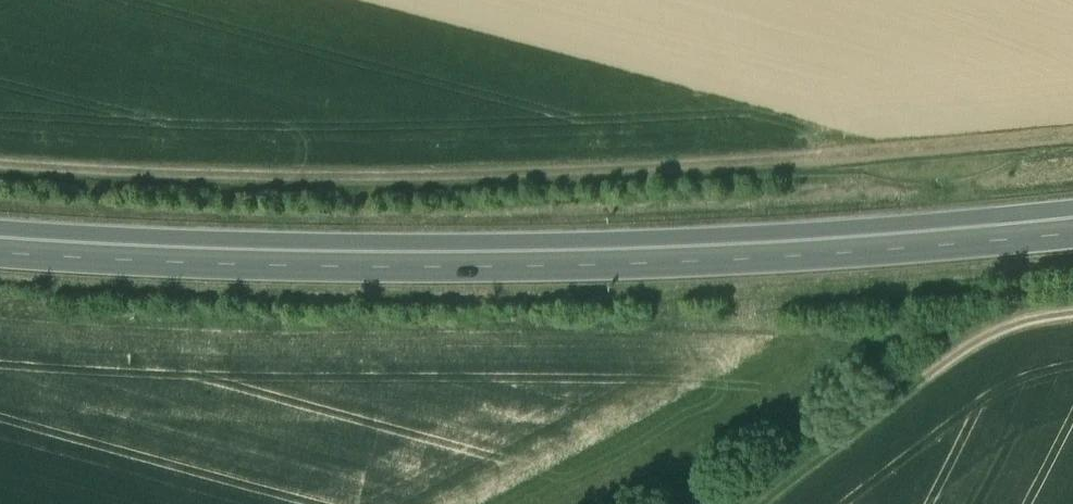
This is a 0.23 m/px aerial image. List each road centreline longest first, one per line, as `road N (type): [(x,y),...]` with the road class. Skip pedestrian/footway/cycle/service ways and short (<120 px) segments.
road 1 (track): [(0,163),(407,177),(833,151),(1072,124)]
road 2 (trunk): [(0,243),(363,258),(545,257),(1072,224)]
road 3 (track): [(792,503),(875,428),(1010,336),(1072,317)]
road 4 (track): [(687,503),(891,373)]

